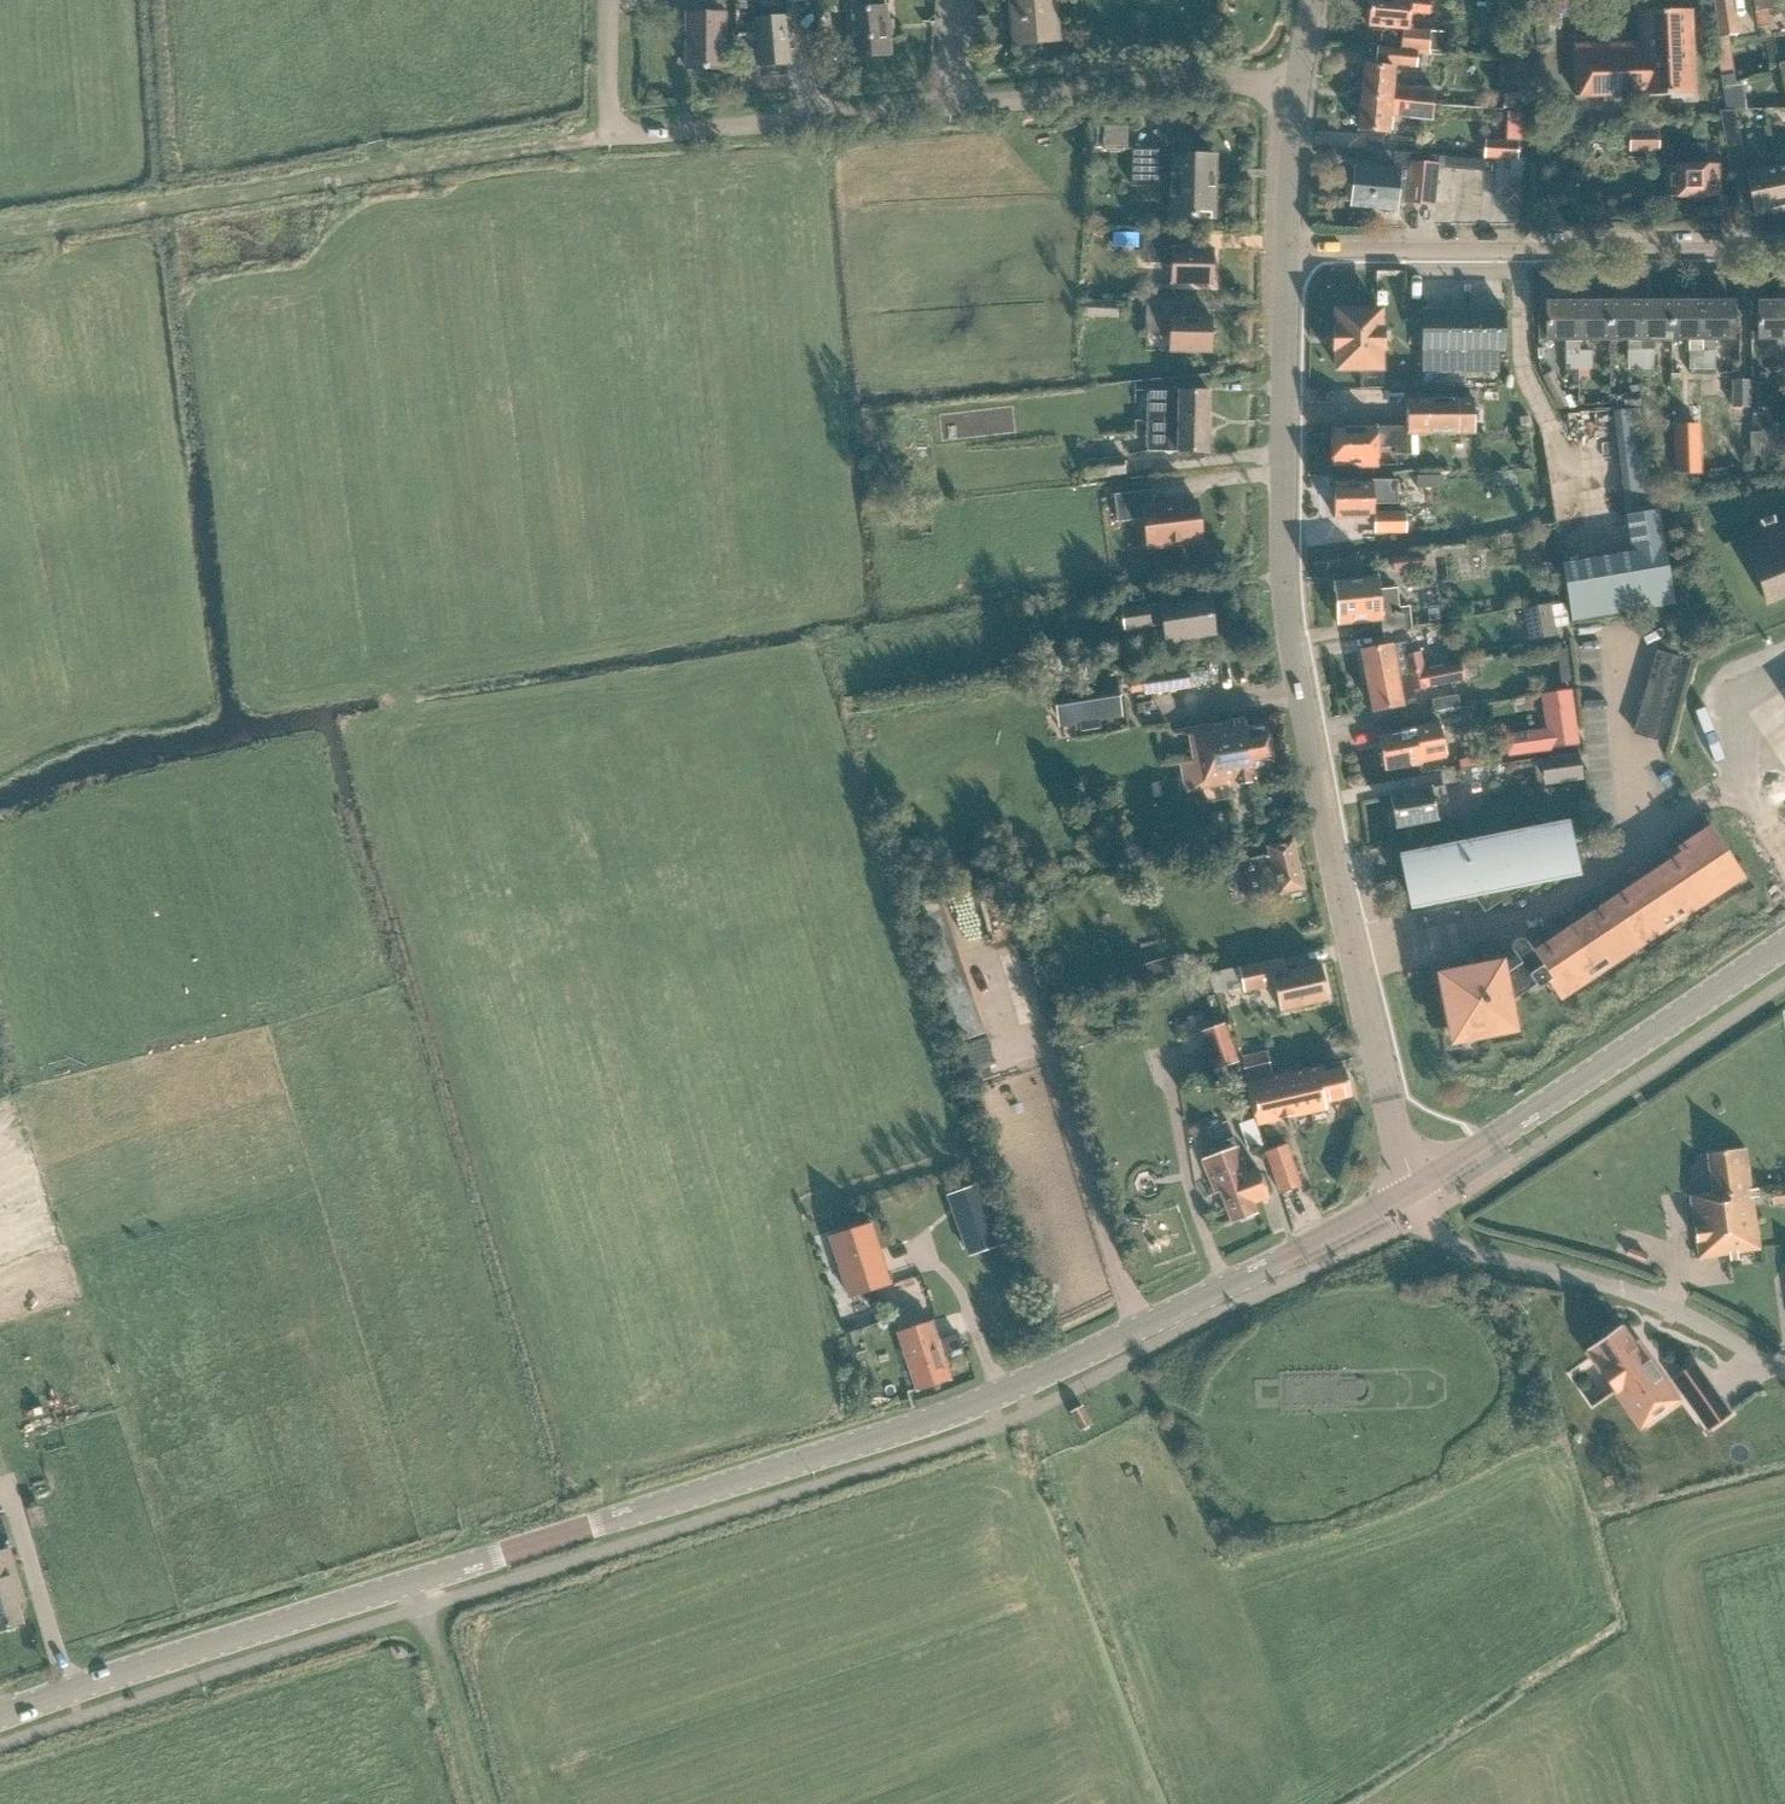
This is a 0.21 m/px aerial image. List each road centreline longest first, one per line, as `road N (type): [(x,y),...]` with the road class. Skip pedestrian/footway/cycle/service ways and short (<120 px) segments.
road 1 (tertiary): [(1412,1190),(1277,1264),(951,1414),(0,1717)]
road 2 (residential): [(1353,955),(1284,591),(1286,250)]
road 3 (track): [(0,230),(608,138)]
road 4 (residential): [(1784,252),(1286,250)]
road 5 (residential): [(1353,955),(1523,918),(1716,798),(1750,804),(1784,853)]
road 6 (tertiary): [(1412,1190),(1784,944)]
road 7 (unclassified): [(1784,1372),(1647,1298),(1445,1240),(1419,1219),(1412,1190)]
road 8 (residential): [(948,106),(1297,86)]
road 9 (residential): [(608,138),(948,106)]
road 10 (residential): [(1412,1190),(1353,955)]
road 11 (track): [(413,1582),(483,1803)]
road 12 (residential): [(1286,250),(1297,86)]
road 13 (residential): [(608,138),(610,0)]

